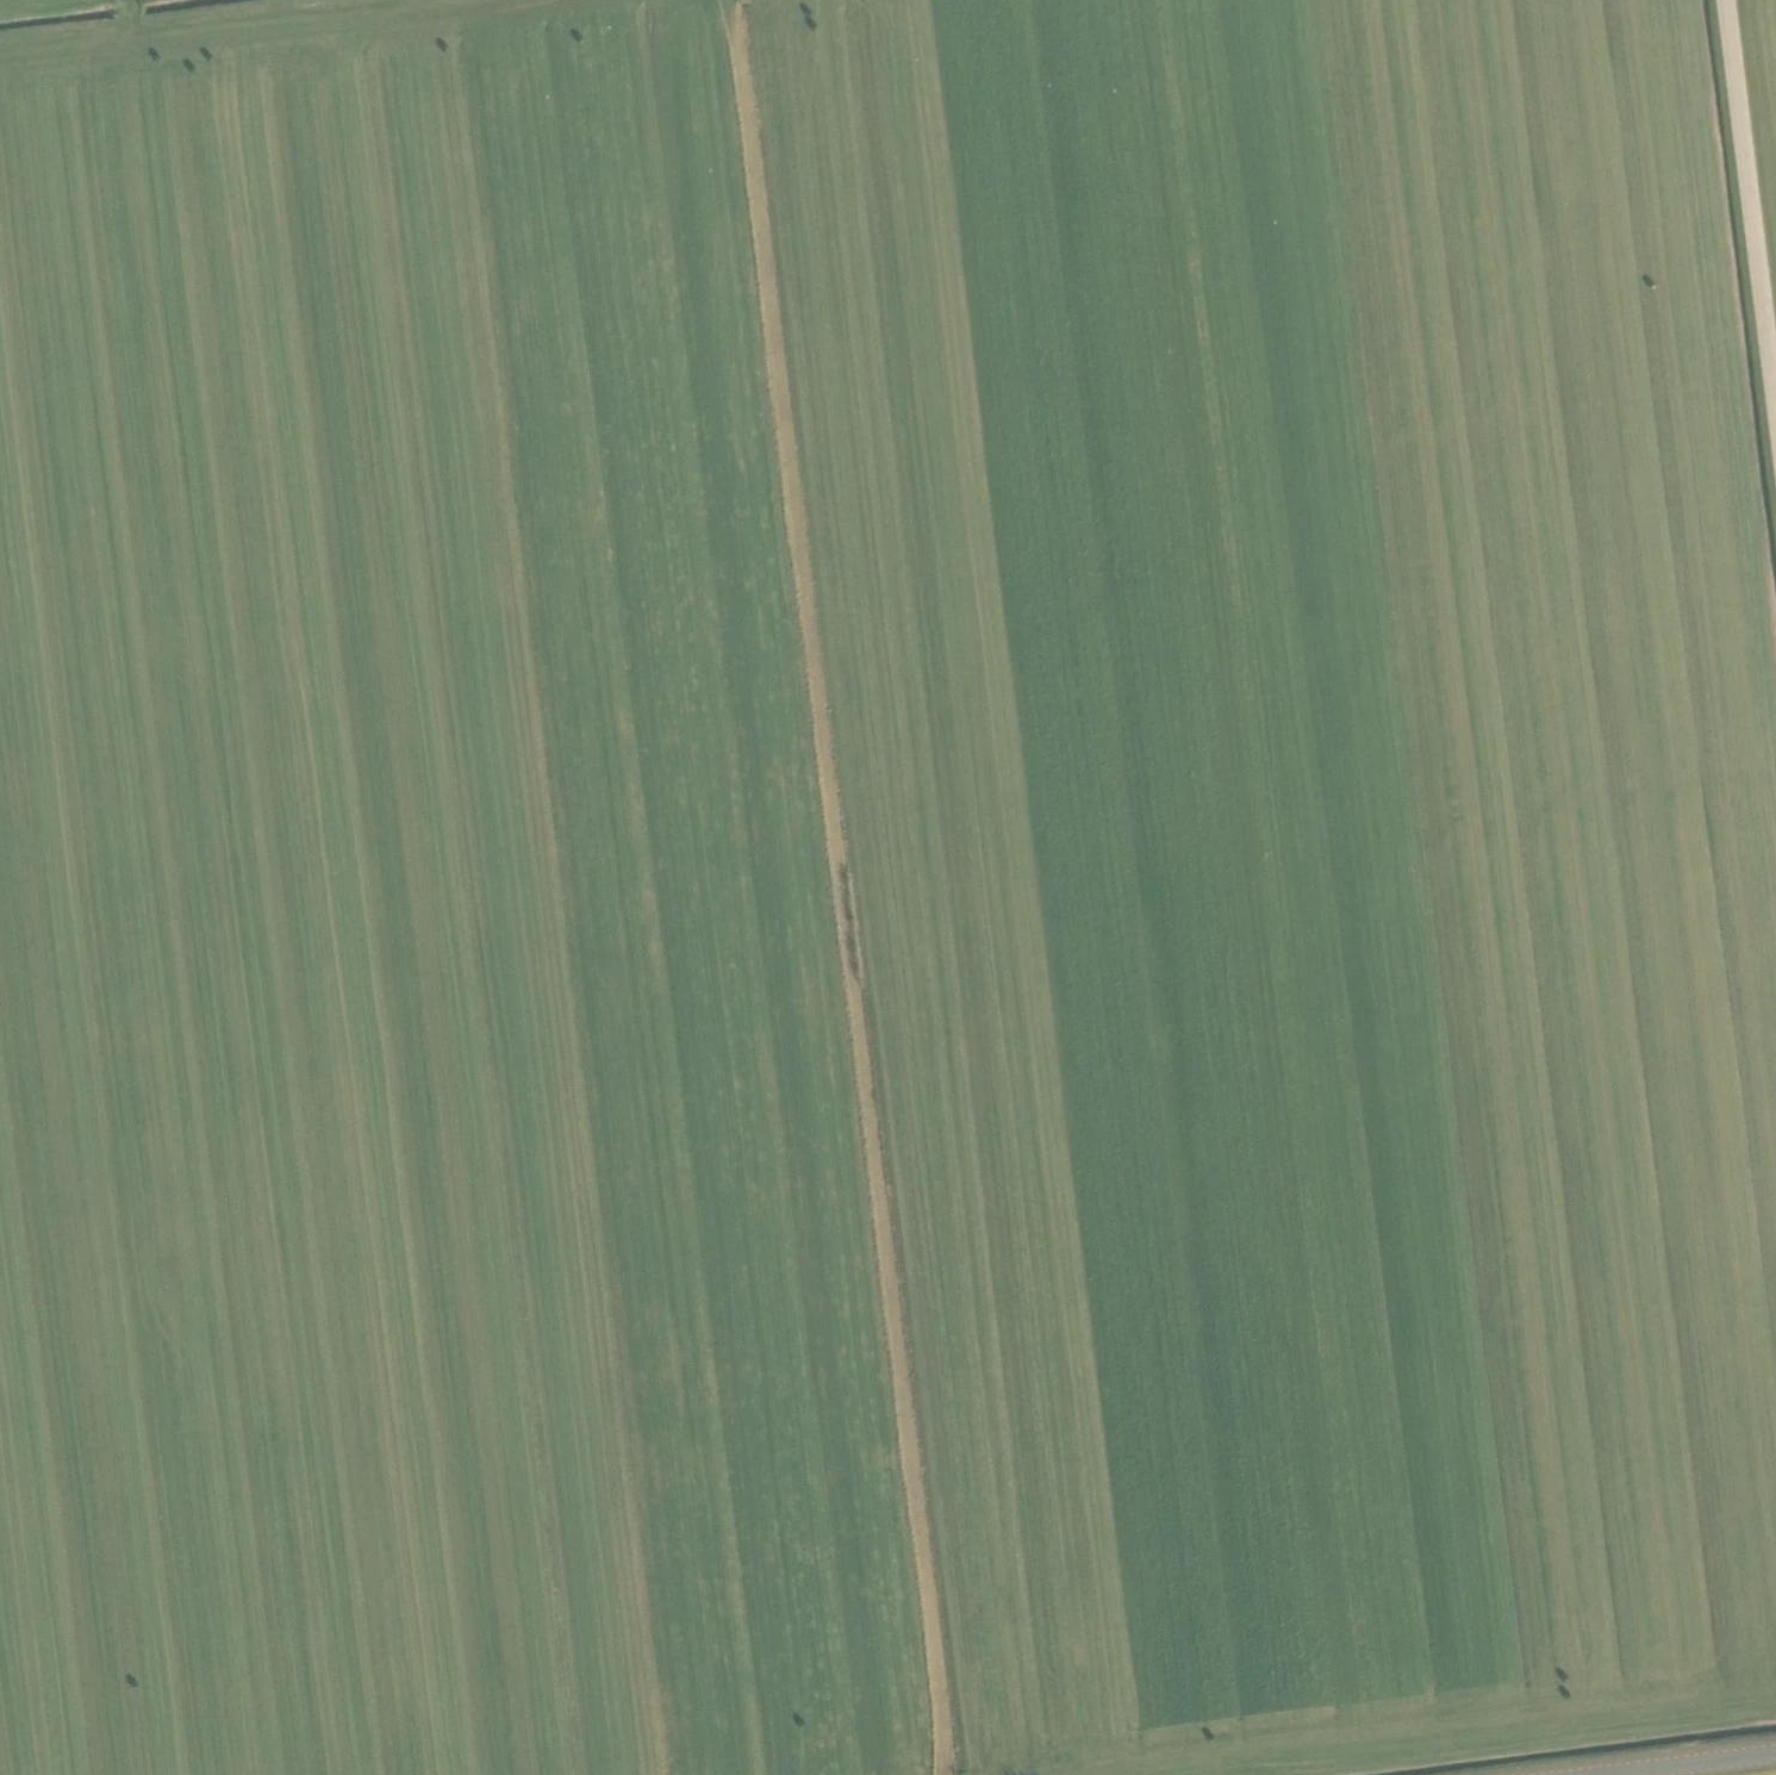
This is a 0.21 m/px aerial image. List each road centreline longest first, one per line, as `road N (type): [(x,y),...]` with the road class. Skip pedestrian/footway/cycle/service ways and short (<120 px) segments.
road 1 (unclassified): [(1775,391),(1728,0)]
road 2 (tertiary): [(1627,1774),(1775,1756)]

